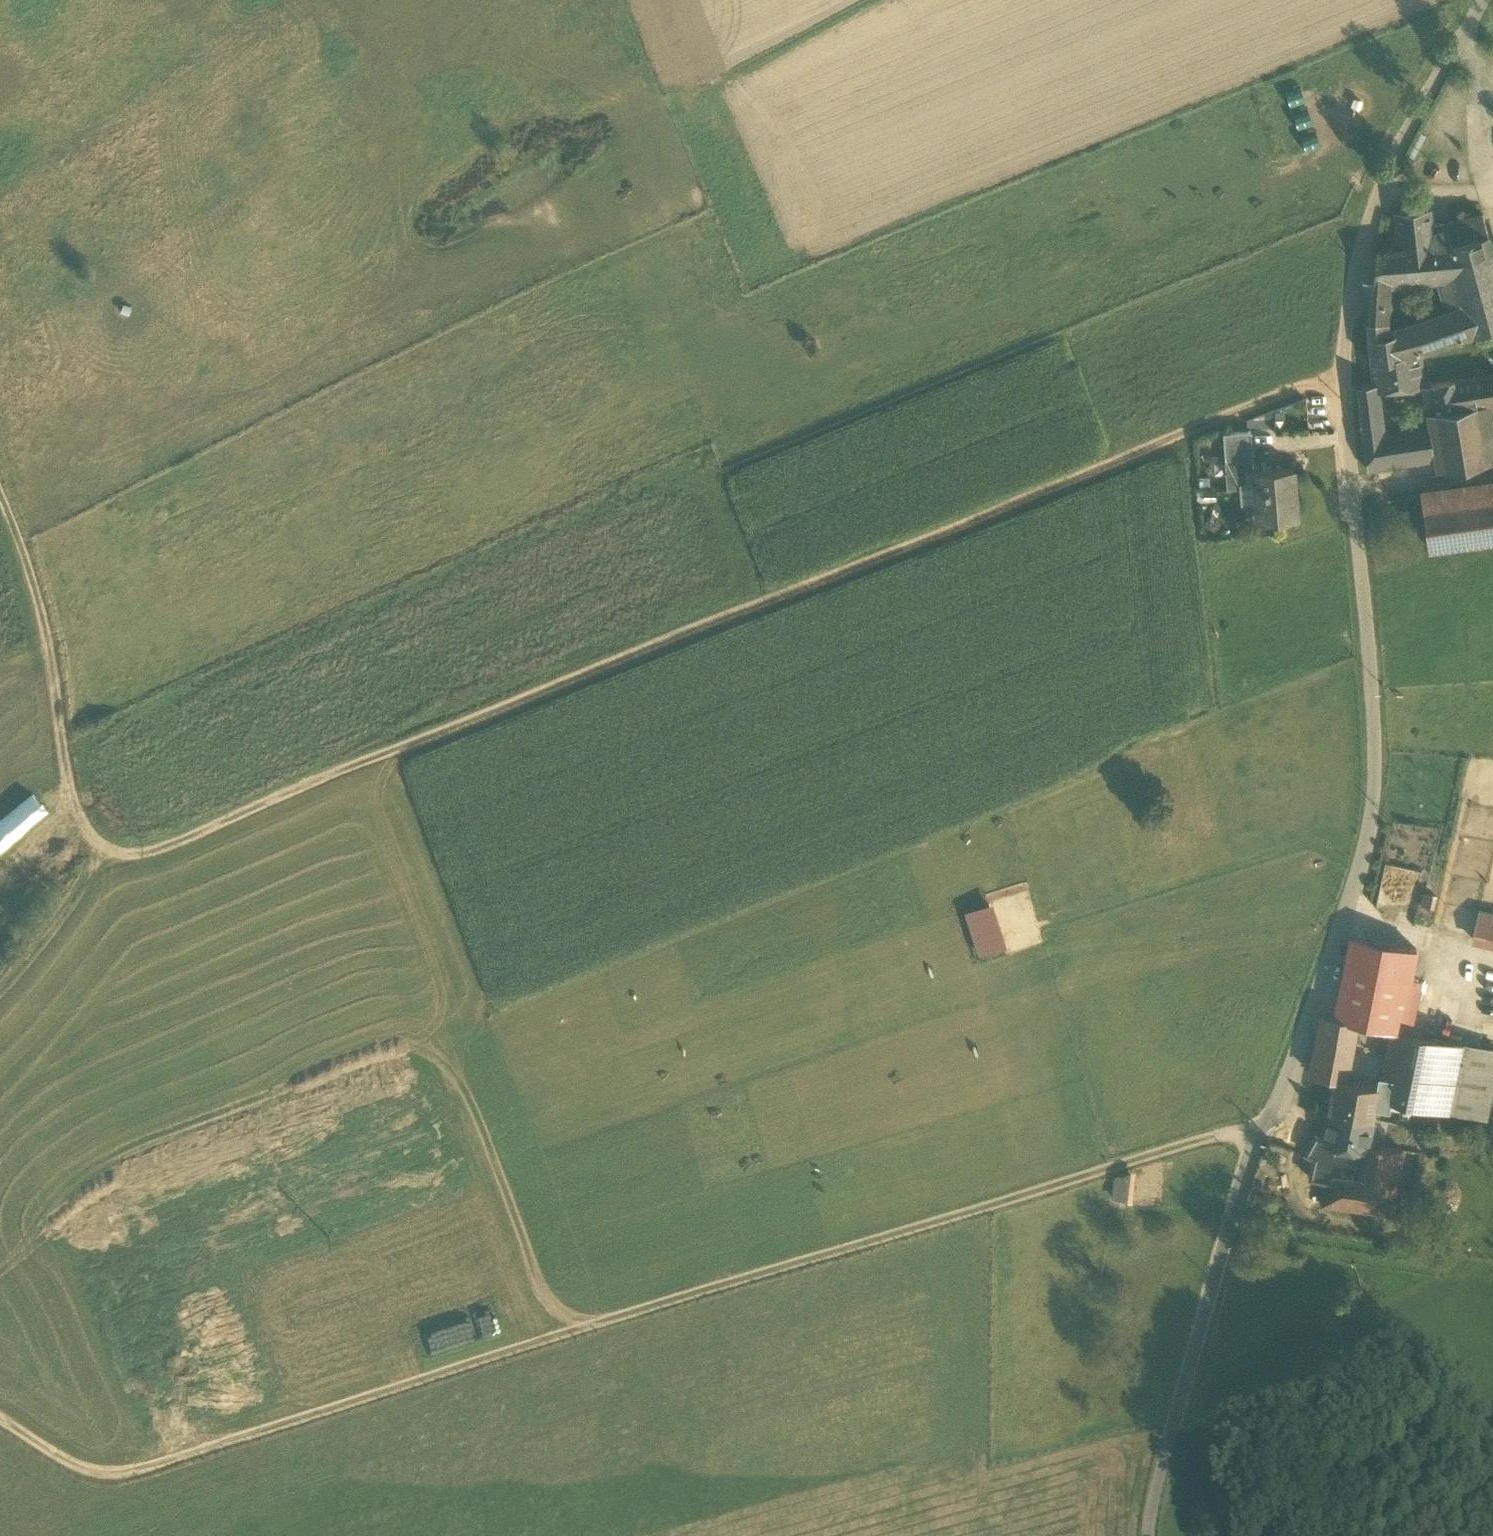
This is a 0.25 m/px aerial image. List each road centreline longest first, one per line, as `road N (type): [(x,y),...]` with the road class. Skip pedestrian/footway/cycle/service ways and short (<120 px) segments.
road 1 (track): [(0,501),(49,637),(79,828),(104,861),(128,865),(163,858),(611,667),(1344,373)]
road 2 (residential): [(1149,1535),(1231,1216),(1351,900),(1373,808),(1372,685),(1346,410),(1350,307),(1395,156),(1485,0)]
road 3 (track): [(0,1419),(67,1462),(127,1475),(1215,1137),(1259,1142)]
road 4 (track): [(719,69),(871,0)]
road 5 (track): [(0,990),(104,861)]

